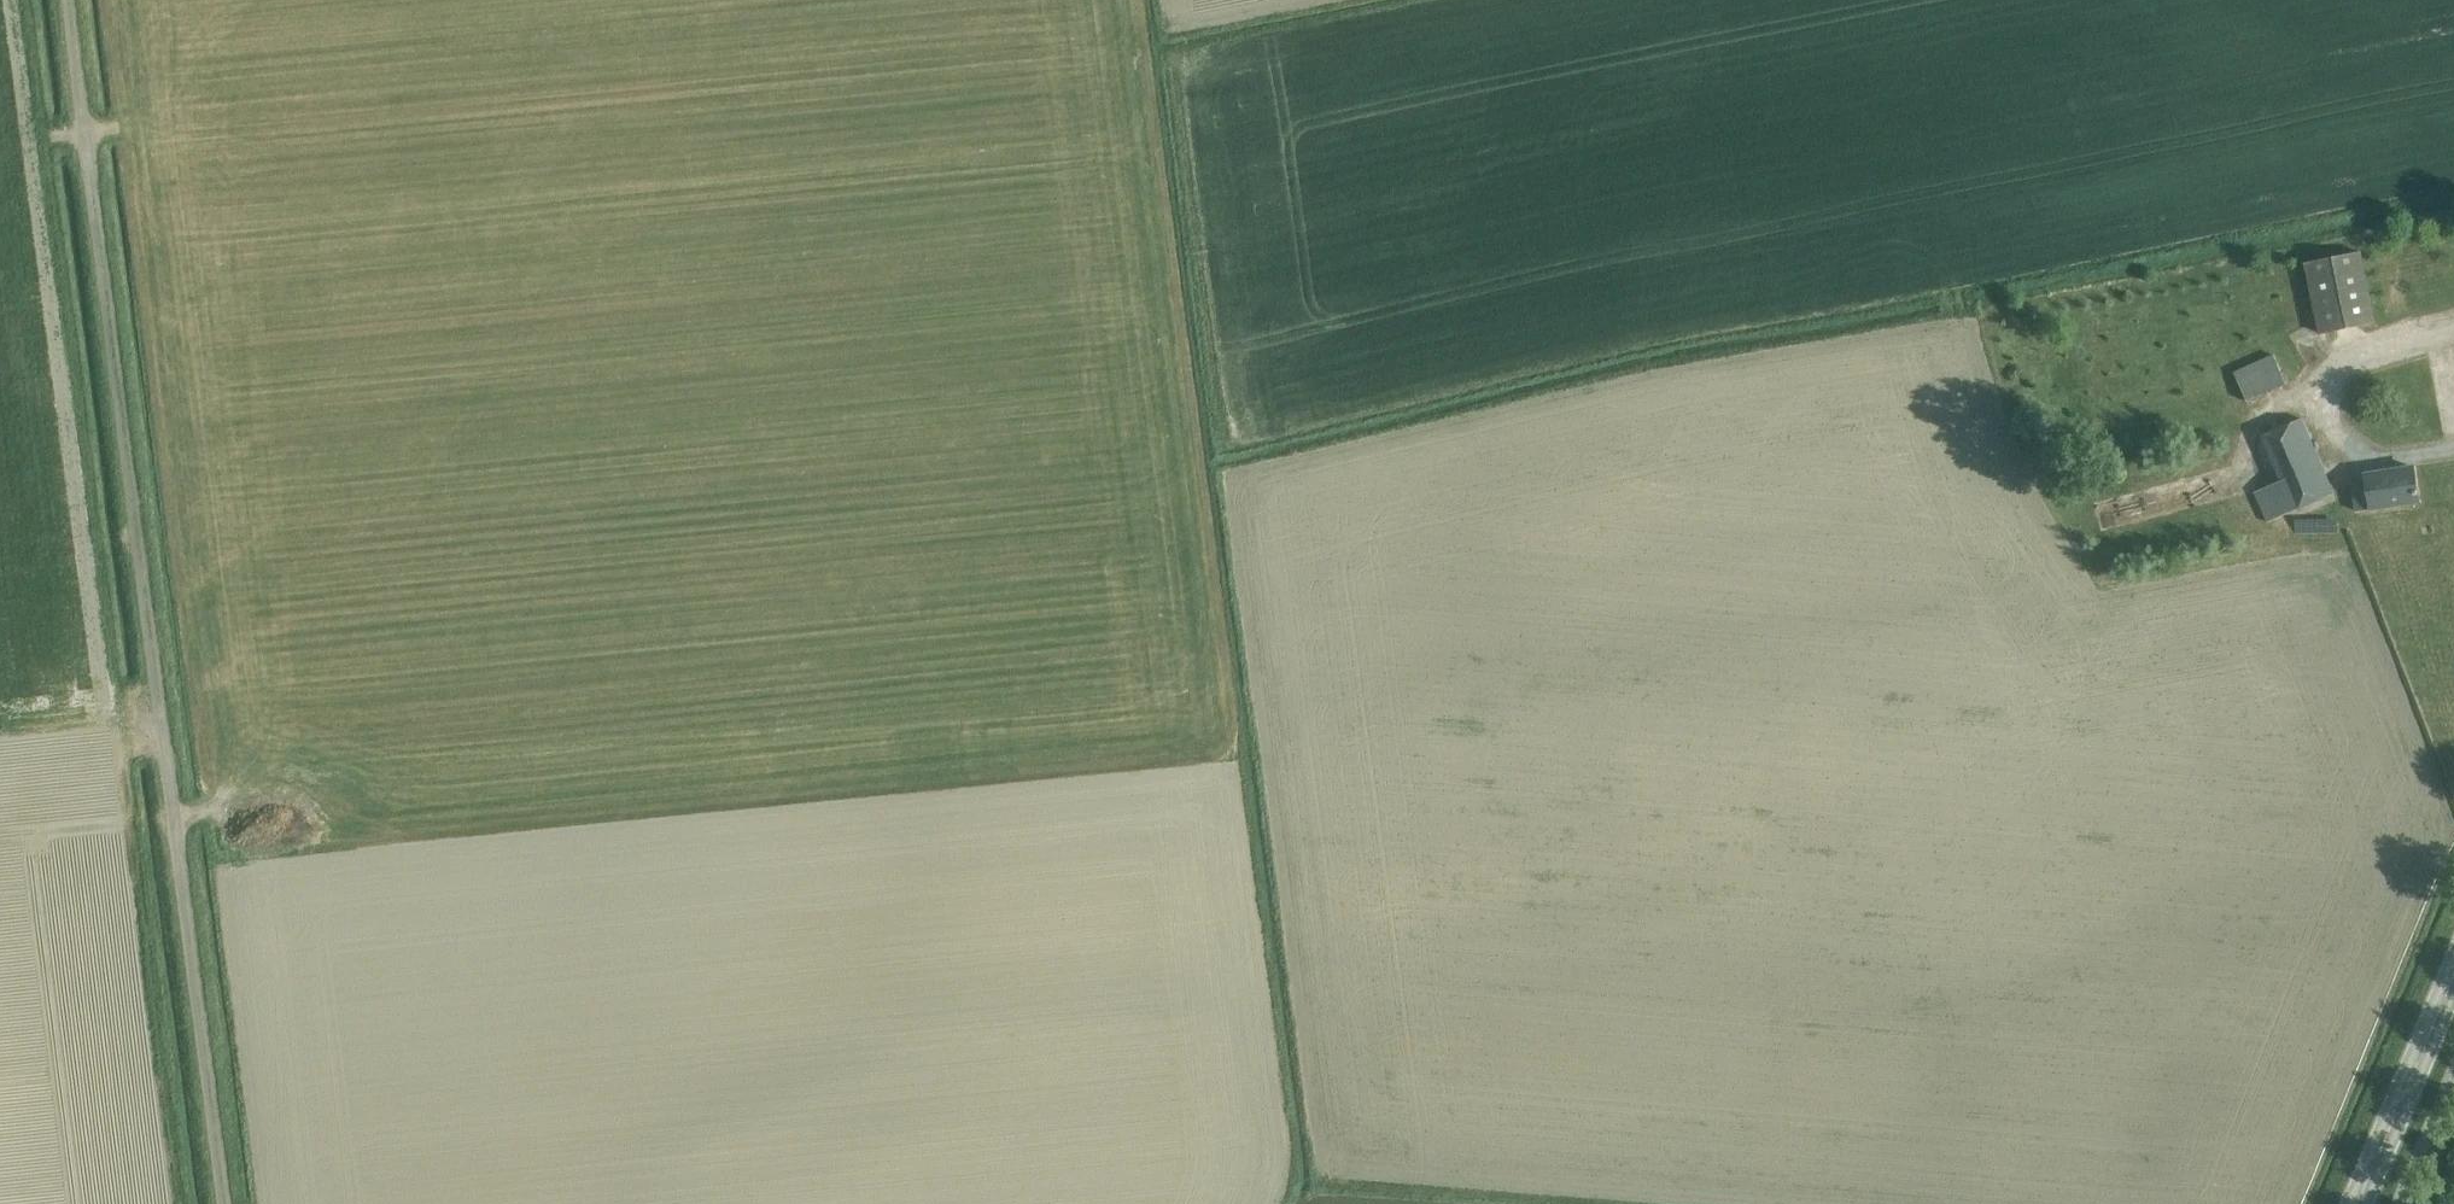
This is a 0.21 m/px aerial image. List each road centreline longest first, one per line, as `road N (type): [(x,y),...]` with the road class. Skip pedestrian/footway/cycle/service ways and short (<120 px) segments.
road 1 (track): [(226,1203),(73,0)]
road 2 (tertiary): [(2353,1203),(2453,968)]

